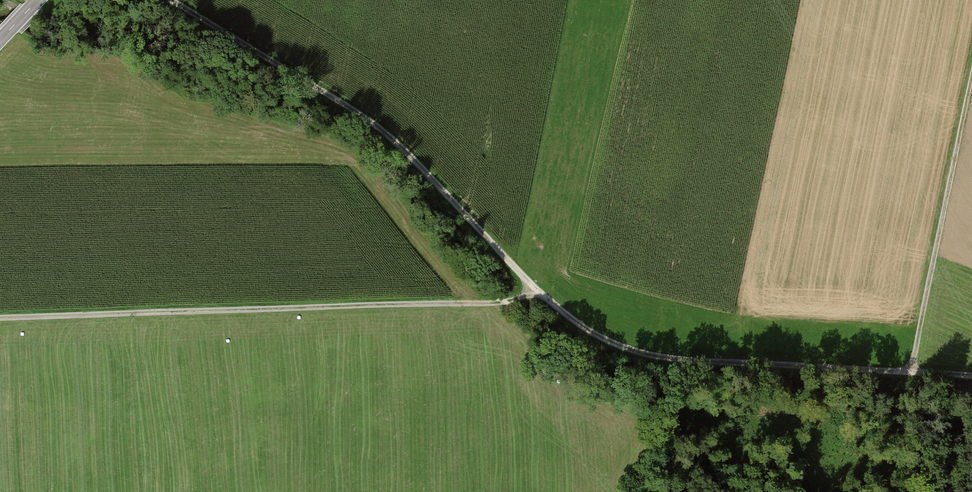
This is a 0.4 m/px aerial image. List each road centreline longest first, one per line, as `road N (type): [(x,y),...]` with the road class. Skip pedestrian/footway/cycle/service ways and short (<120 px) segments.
road 1 (track): [(169,0),(369,123),(549,304),(592,336),(701,362),(971,378)]
road 2 (track): [(0,318),(549,304)]
road 3 (track): [(971,78),(908,374)]

